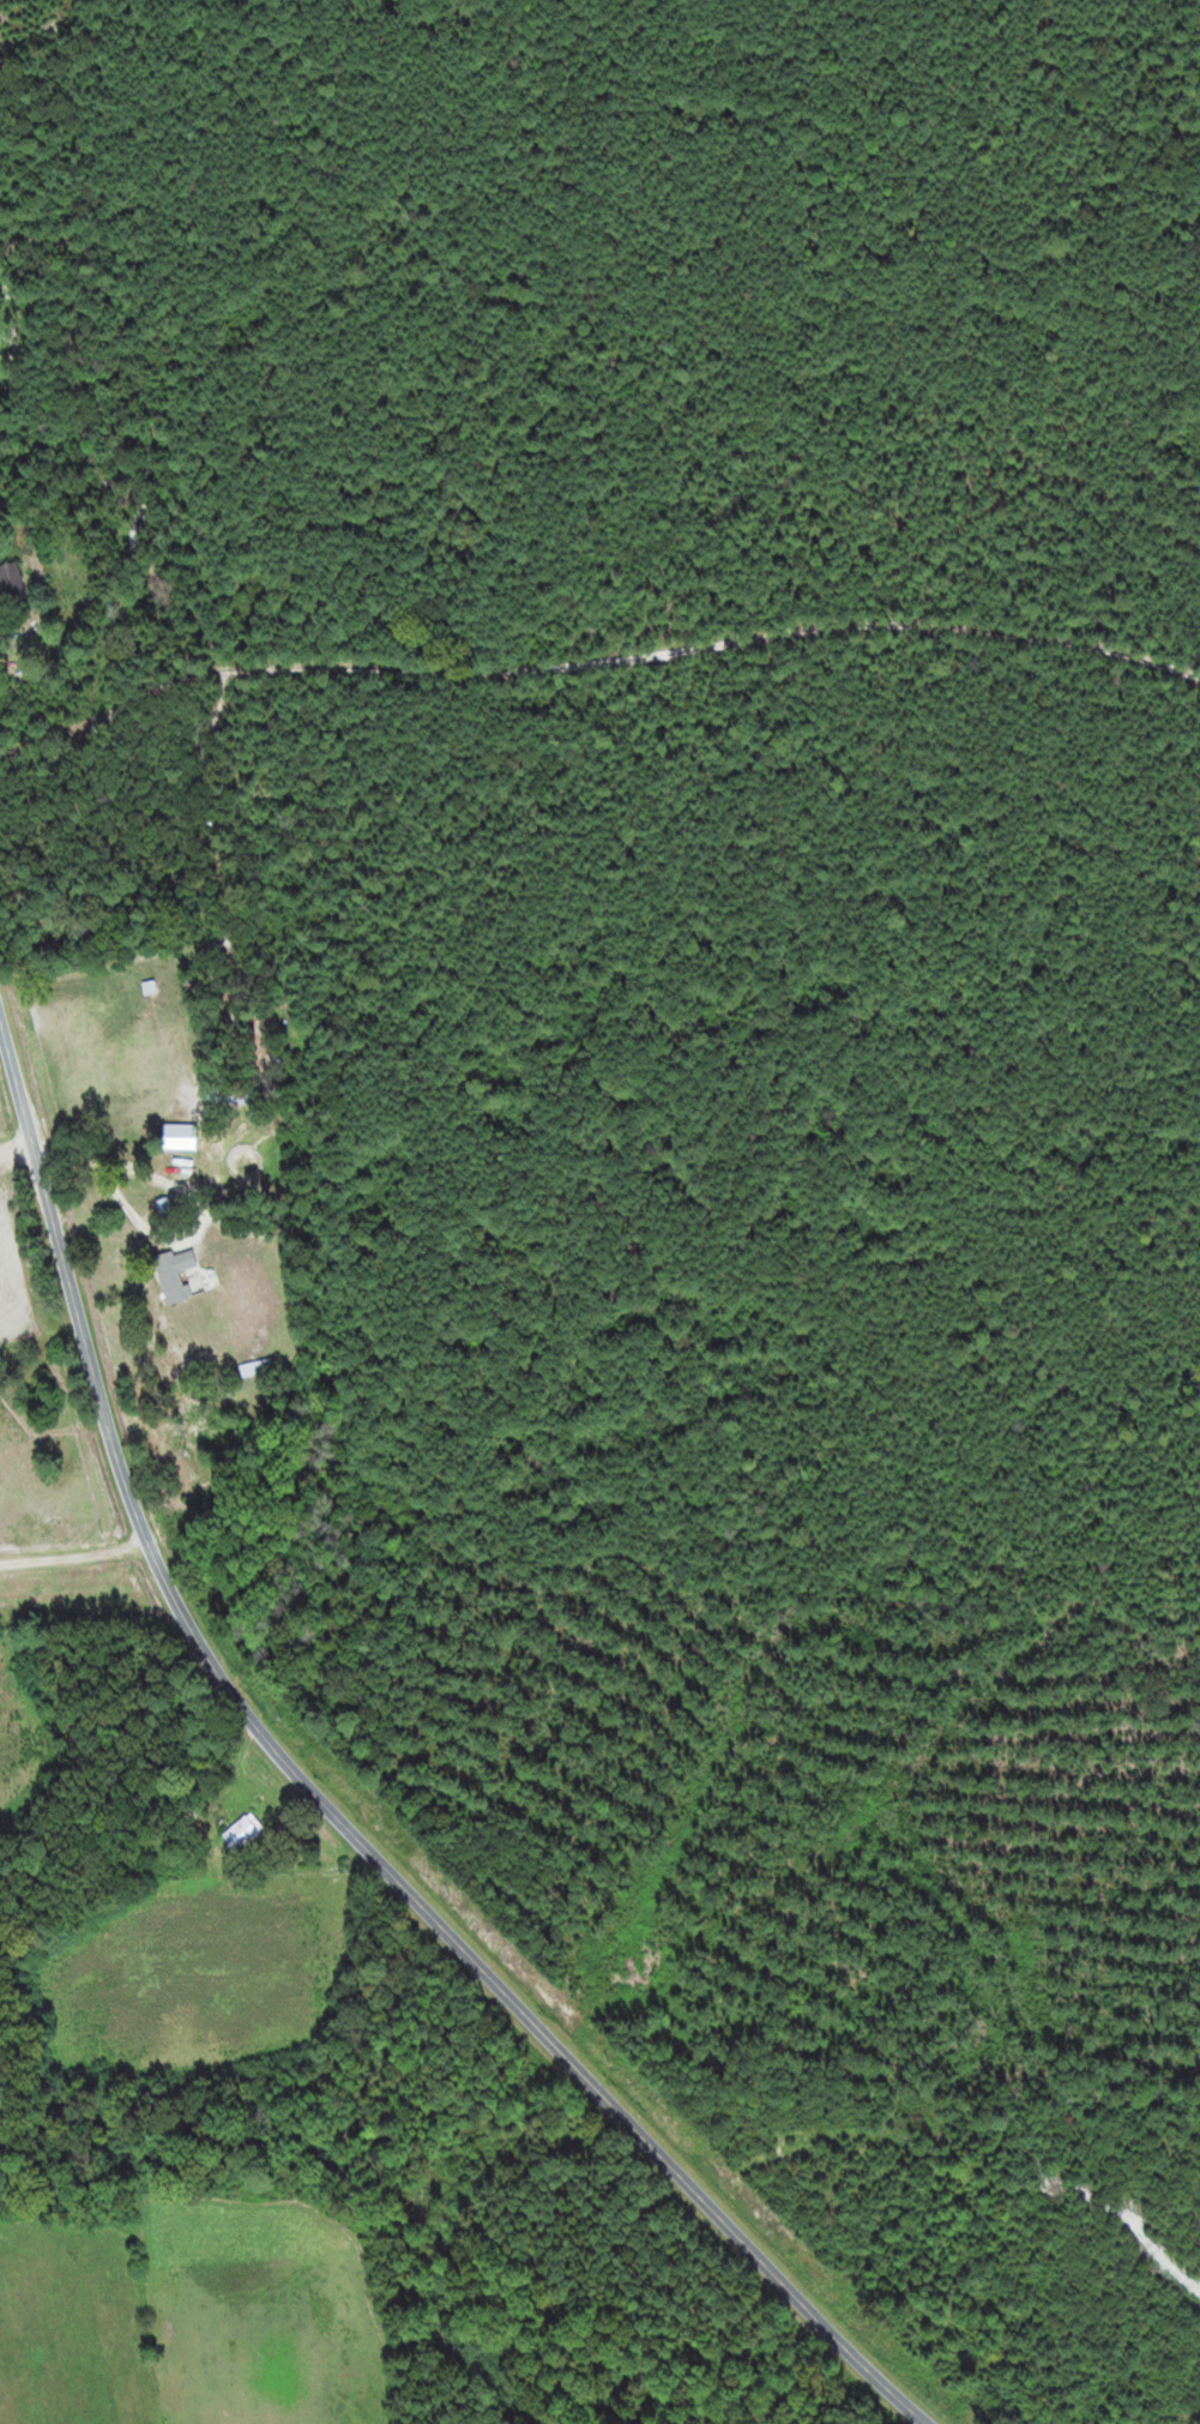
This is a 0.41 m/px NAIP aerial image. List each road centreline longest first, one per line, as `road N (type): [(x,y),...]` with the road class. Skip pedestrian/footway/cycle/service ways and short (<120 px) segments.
road 1 (residential): [(929,2423),(803,2304),(368,1851),(210,1661),(139,1521),(109,1431),(0,1026)]

